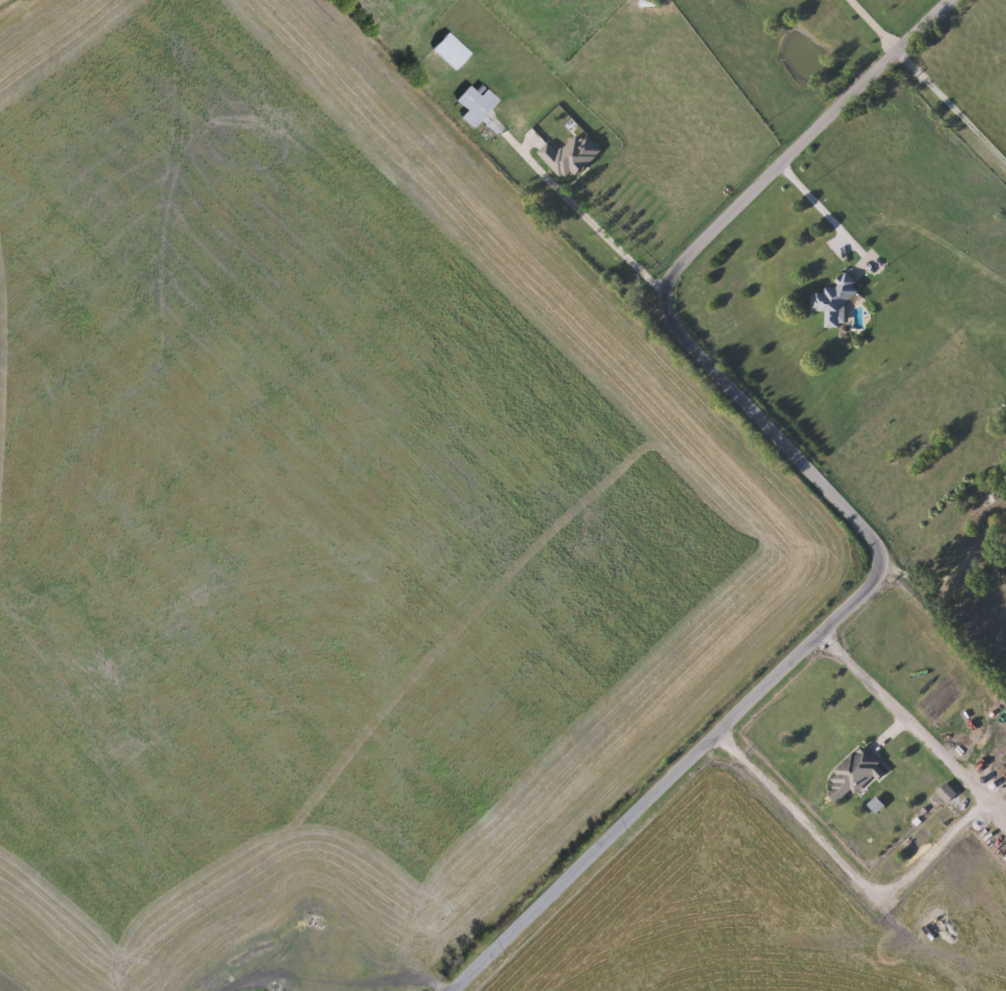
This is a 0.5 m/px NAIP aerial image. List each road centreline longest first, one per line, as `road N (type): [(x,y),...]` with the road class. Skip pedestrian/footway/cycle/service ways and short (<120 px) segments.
road 1 (residential): [(945,0),(685,253),(667,292),(681,332),(875,542),(877,570),(450,990)]

